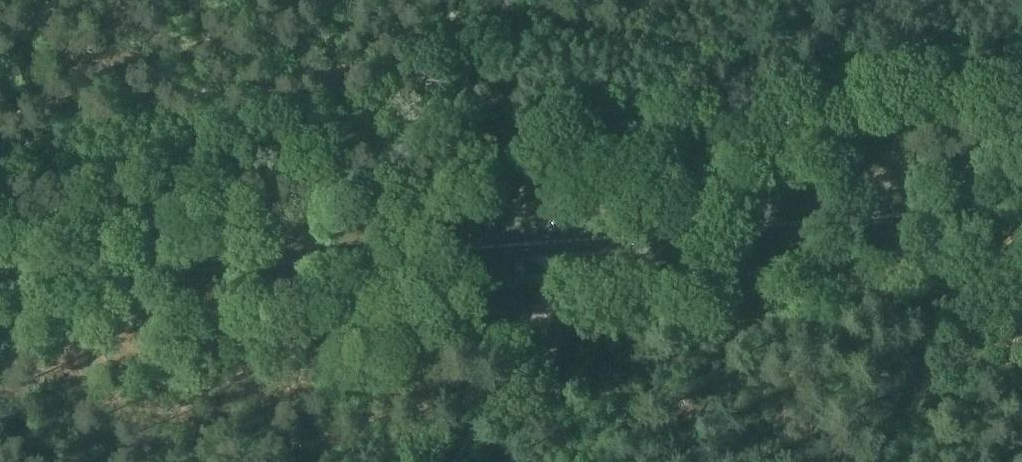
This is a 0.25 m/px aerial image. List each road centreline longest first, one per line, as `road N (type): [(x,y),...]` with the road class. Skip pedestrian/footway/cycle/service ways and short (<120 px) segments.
road 1 (primary): [(0,284),(1021,206)]
road 2 (track): [(438,0),(552,192),(558,241)]
road 3 (track): [(456,461),(556,293),(558,241)]

